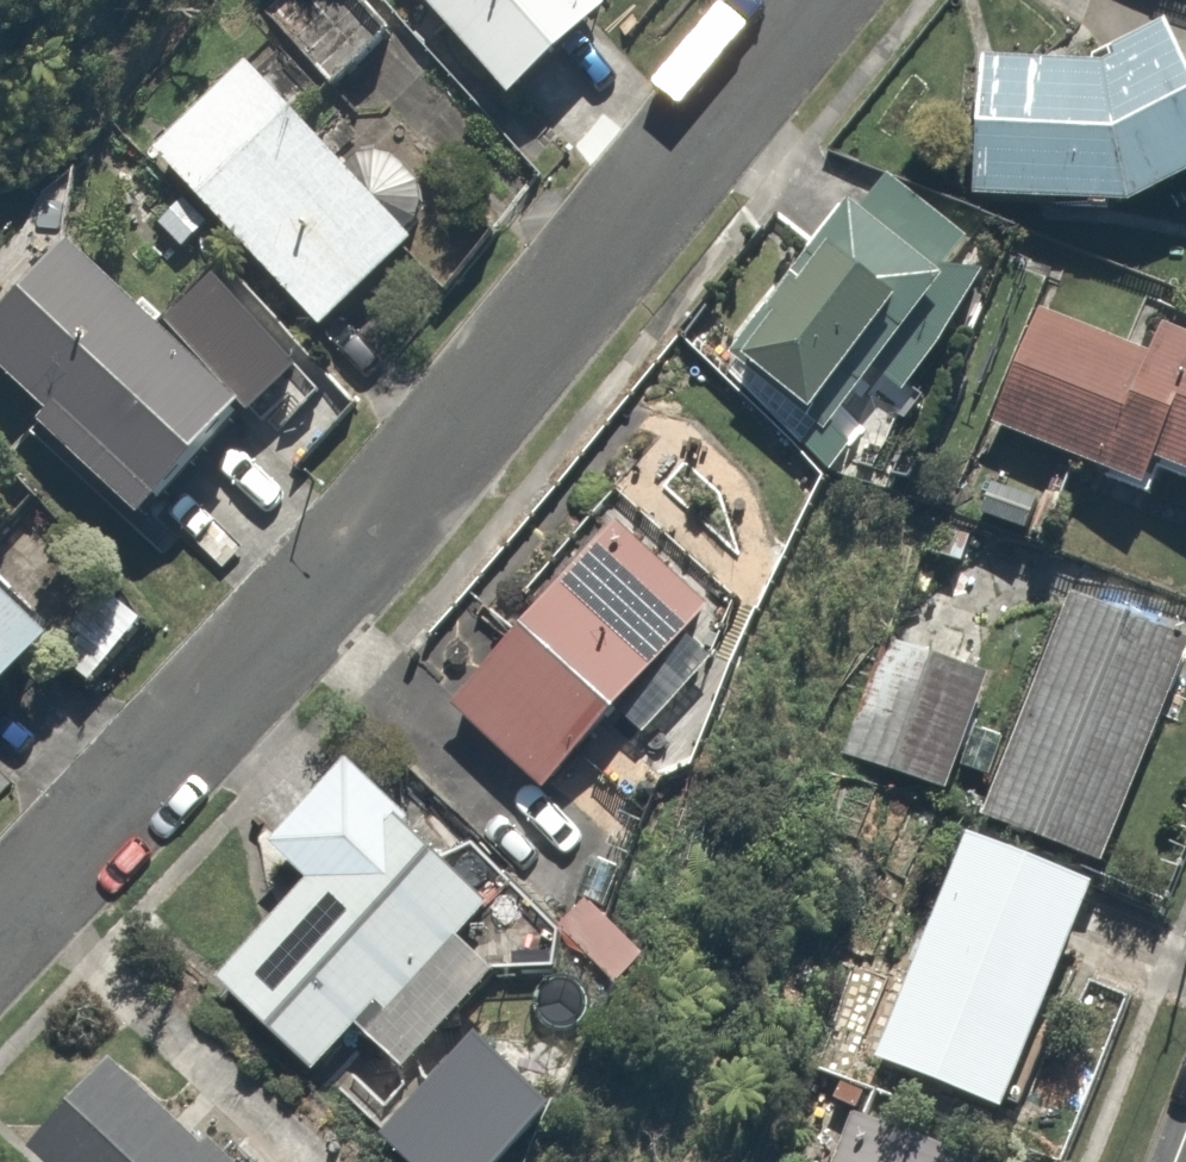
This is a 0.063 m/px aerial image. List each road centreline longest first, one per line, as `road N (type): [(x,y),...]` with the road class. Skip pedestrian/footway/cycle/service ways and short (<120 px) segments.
road 1 (residential): [(791,0),(0,923)]

